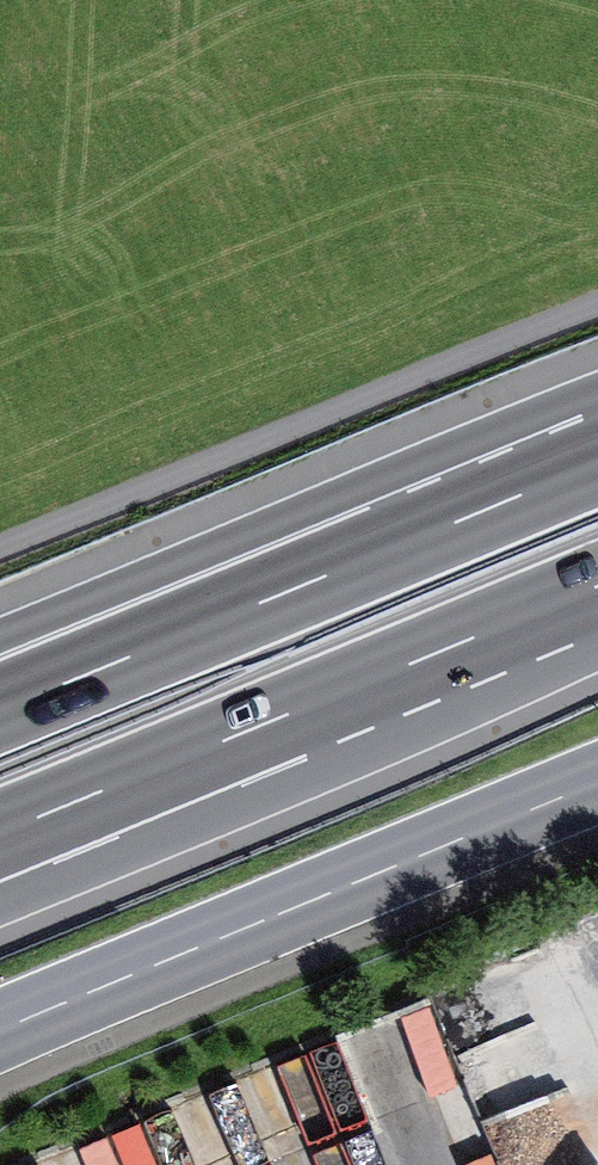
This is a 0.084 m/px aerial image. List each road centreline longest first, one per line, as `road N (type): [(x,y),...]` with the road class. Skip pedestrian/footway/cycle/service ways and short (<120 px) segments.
road 1 (motorway): [(597,459),(0,710)]
road 2 (secondary): [(597,780),(0,1029)]
road 3 (motorway): [(0,828),(597,586)]
road 4 (motorway): [(597,452),(396,493),(228,543),(0,635)]

